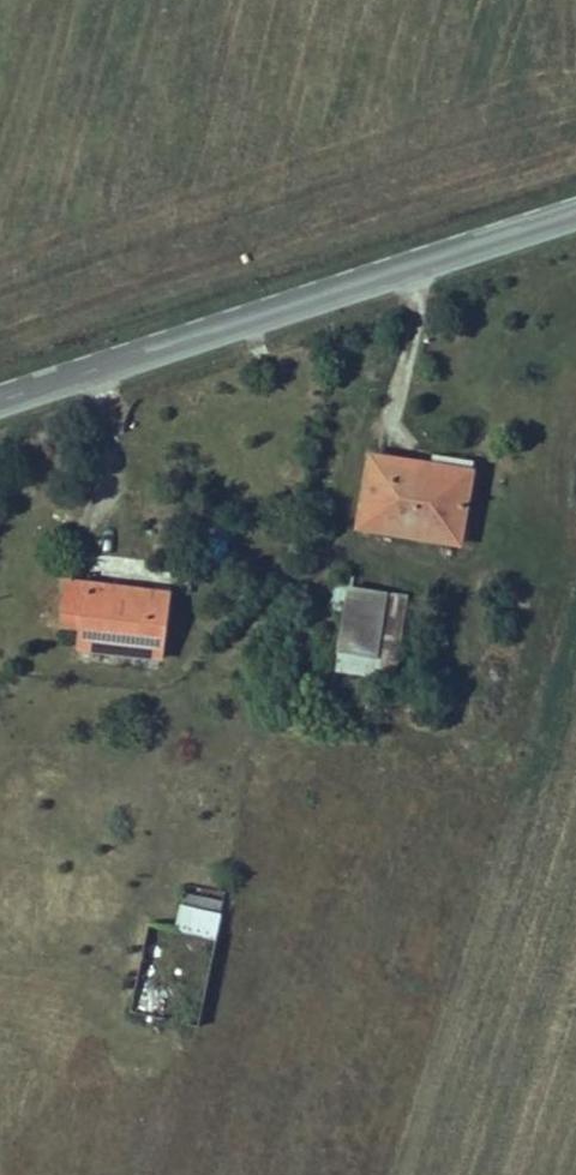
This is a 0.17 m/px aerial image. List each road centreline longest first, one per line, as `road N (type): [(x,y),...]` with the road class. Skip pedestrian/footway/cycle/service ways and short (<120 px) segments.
road 1 (secondary): [(575,210),(0,400)]

